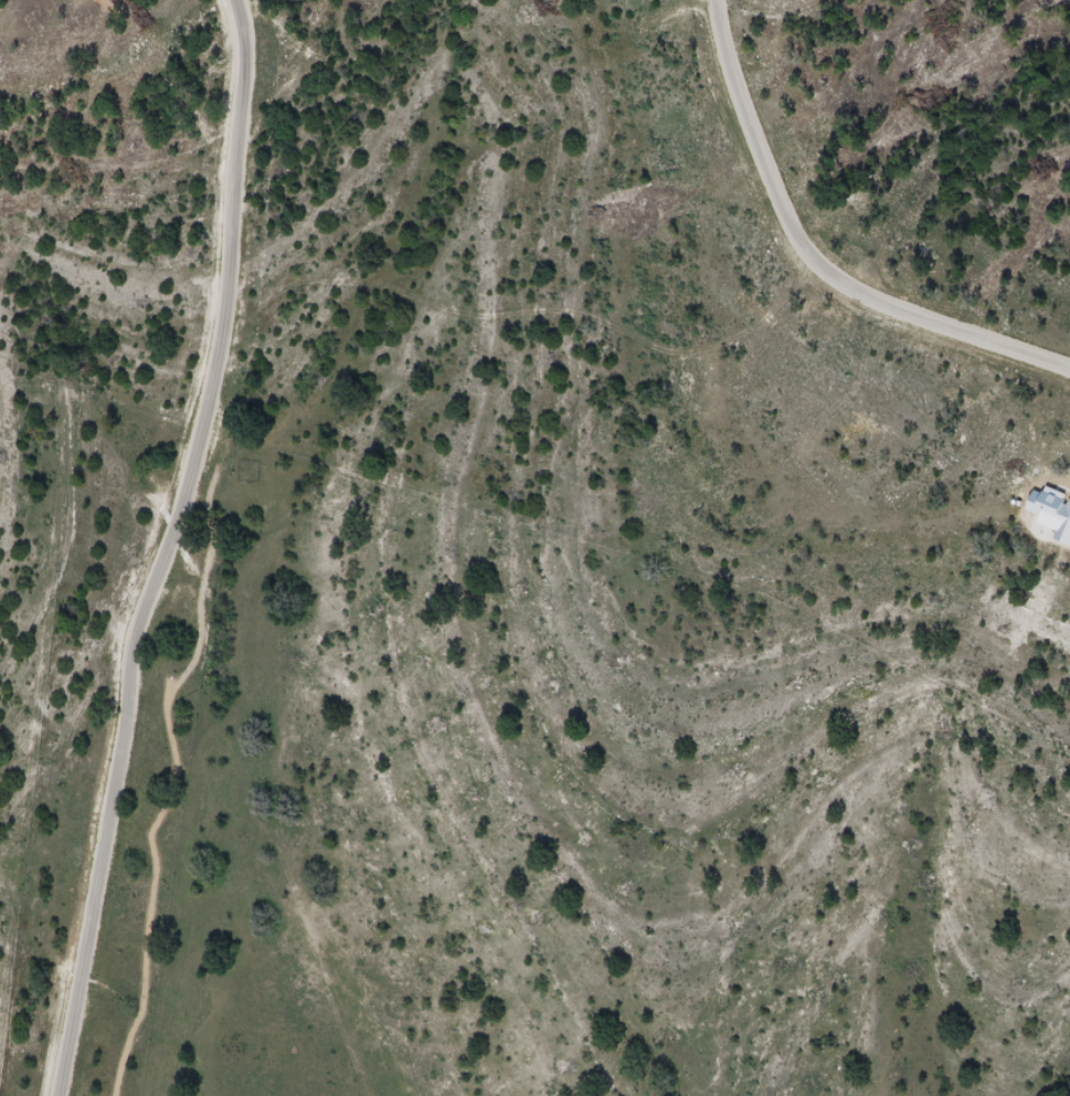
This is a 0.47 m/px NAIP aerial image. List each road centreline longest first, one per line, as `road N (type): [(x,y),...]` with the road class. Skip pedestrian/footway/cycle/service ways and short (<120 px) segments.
road 1 (residential): [(61,1095),(128,721),(128,655),(192,484),(222,350),(248,65),(239,0)]
road 2 (residential): [(707,0),(794,236),(872,299),(1069,370)]

